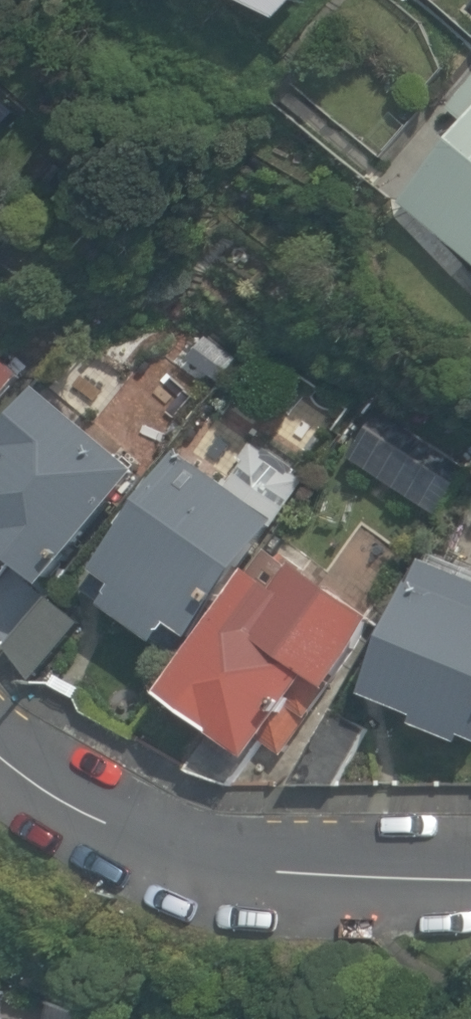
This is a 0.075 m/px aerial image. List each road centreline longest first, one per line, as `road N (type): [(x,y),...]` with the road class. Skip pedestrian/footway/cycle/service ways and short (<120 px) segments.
road 1 (residential): [(0,753),(117,832),(241,872),(470,872)]

